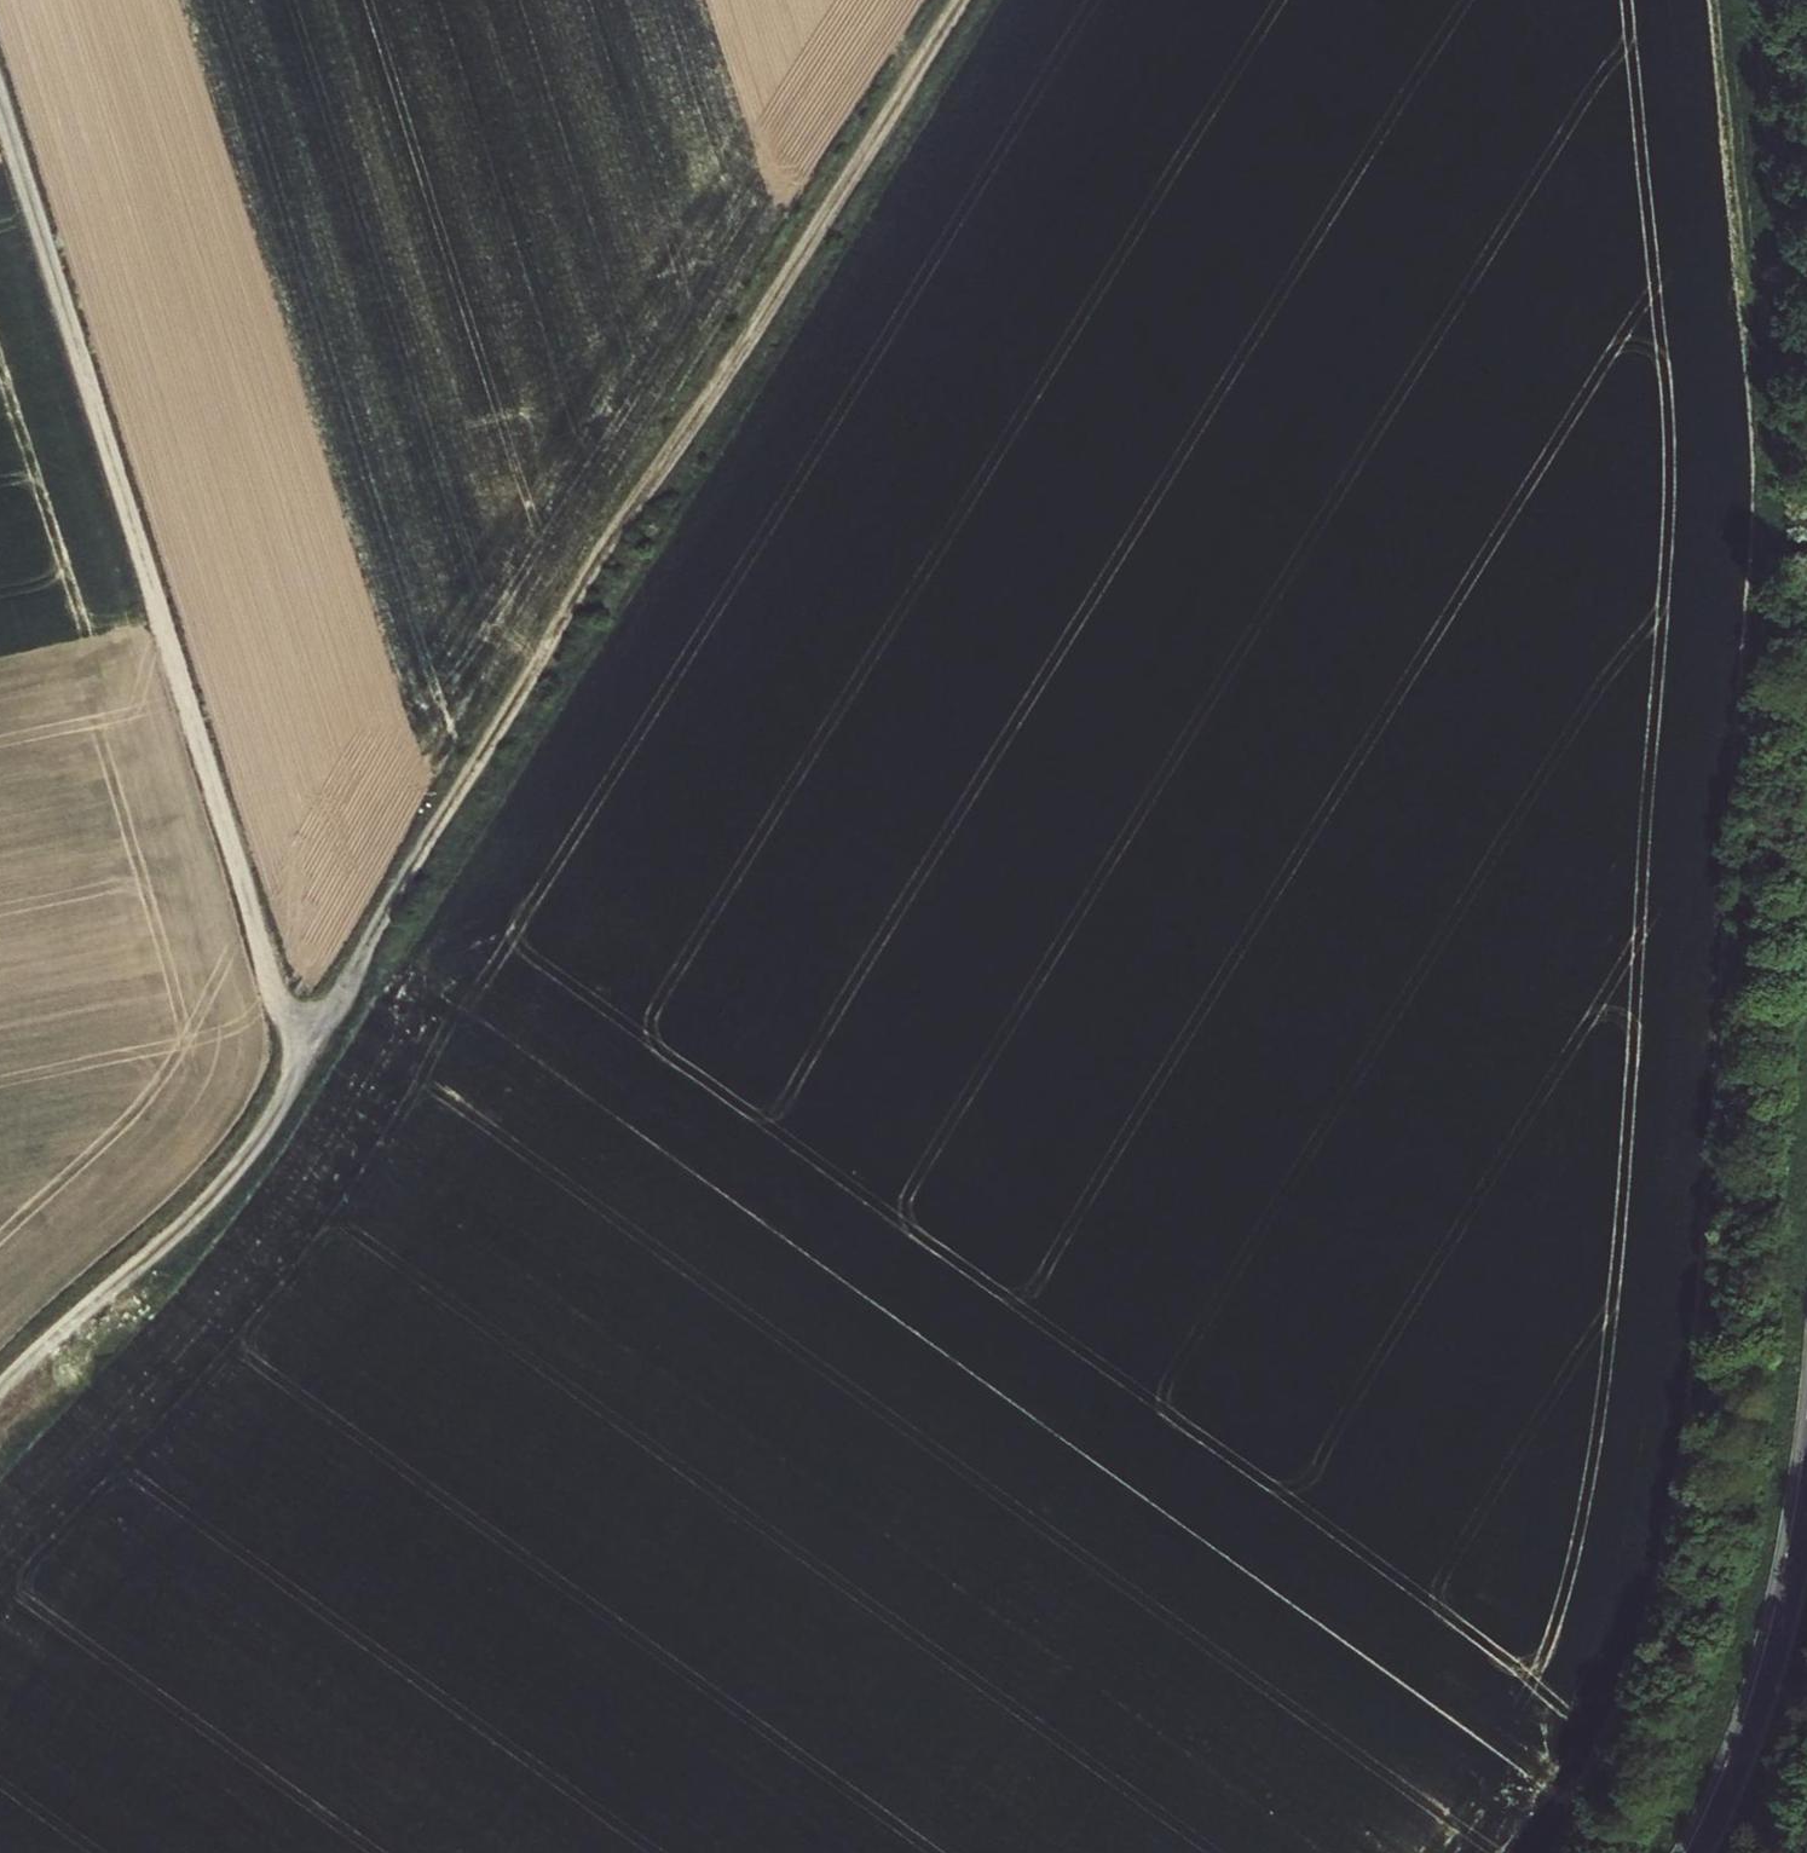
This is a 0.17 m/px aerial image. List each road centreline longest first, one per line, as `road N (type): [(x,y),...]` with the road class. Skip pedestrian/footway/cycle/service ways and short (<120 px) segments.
road 1 (track): [(305,1074),(0,89)]
road 2 (motorway): [(1806,1515),(1768,1695),(1699,1852)]

